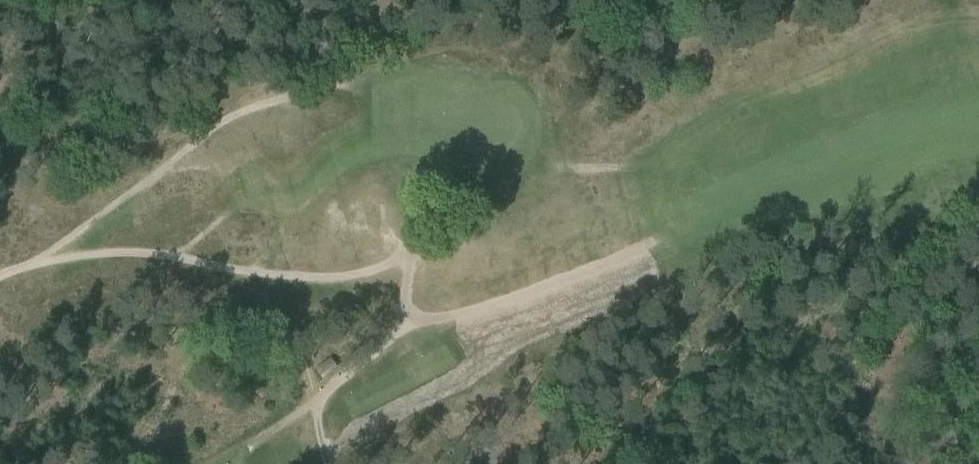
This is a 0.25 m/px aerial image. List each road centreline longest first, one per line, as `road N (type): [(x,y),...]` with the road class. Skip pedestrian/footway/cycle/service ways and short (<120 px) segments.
road 1 (track): [(0,275),(130,246),(257,282),(294,328),(324,463)]
road 2 (track): [(946,463),(955,213),(978,204)]

